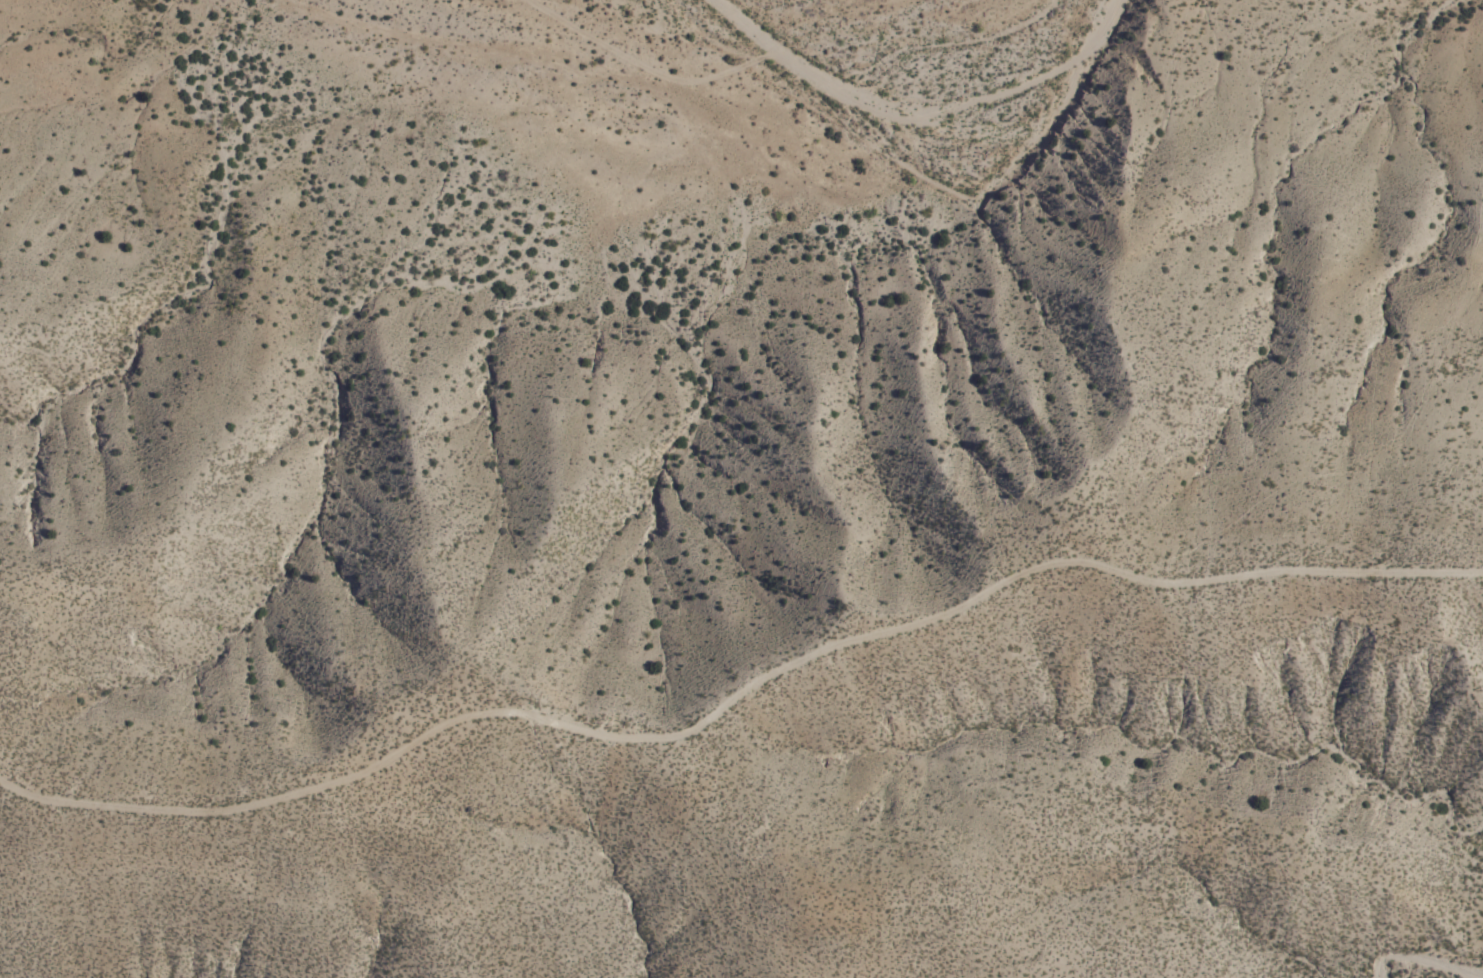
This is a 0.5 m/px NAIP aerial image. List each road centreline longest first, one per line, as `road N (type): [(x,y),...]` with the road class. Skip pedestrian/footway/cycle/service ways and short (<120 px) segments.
road 1 (track): [(0,776),(80,802),(230,810),(346,780),(456,720),(518,712),(638,740),(680,734),(758,676),(942,614),(1048,556),(1096,560),(1140,582),(1182,586),(1238,572),(1482,574)]

